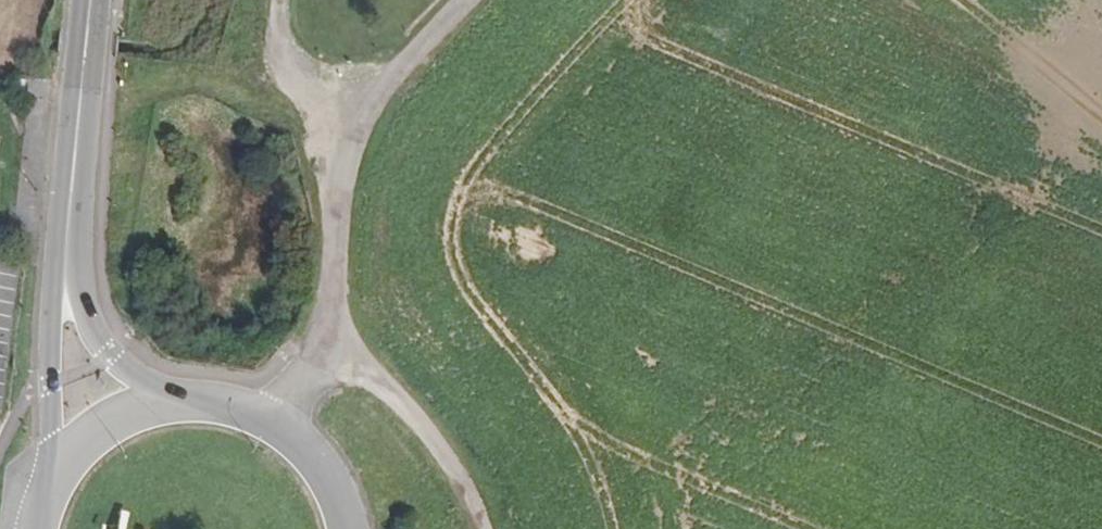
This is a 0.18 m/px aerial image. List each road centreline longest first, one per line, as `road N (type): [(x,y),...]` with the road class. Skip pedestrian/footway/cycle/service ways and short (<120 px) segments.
road 1 (secondary): [(72,193),(54,351),(55,495)]
road 2 (secondary): [(207,408),(131,372),(113,353),(91,316),(72,193)]
road 3 (track): [(478,528),(449,469),(388,392),(337,359)]
road 4 (secondary): [(92,0),(72,193)]
road 5 (secondary): [(342,528),(321,477),(292,444),(255,420),(207,408)]
road 6 (secondary): [(207,408),(161,411),(117,428),(81,457),(55,495)]
road 7 (track): [(466,0),(362,112)]
road 8 (track): [(362,112),(302,63),(282,0)]

